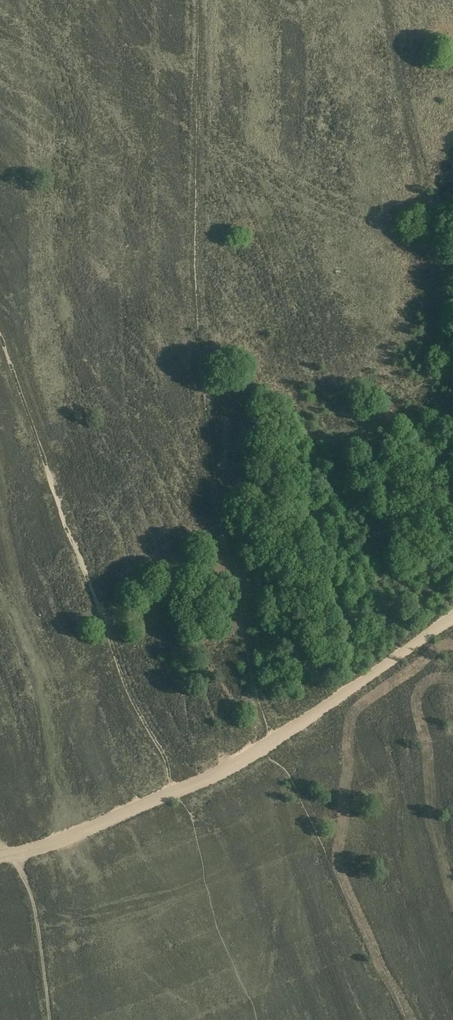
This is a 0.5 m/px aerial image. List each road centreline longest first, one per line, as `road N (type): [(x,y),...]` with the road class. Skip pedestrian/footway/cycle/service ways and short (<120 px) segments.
road 1 (track): [(452,616),(220,774),(77,834),(0,855)]
road 2 (track): [(0,845),(29,884),(49,1019)]

